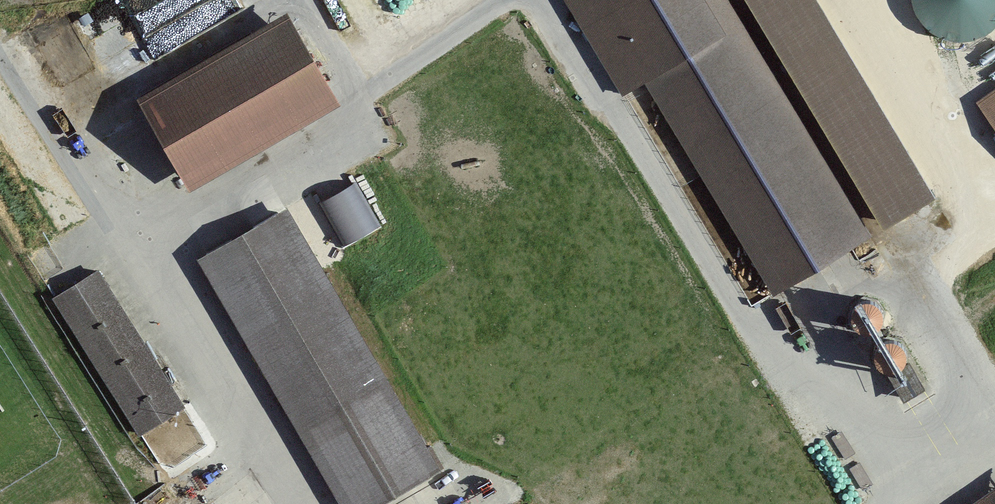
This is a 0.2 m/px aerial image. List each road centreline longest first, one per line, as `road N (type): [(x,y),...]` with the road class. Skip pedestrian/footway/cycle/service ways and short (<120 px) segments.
road 1 (track): [(0,62),(120,241)]

